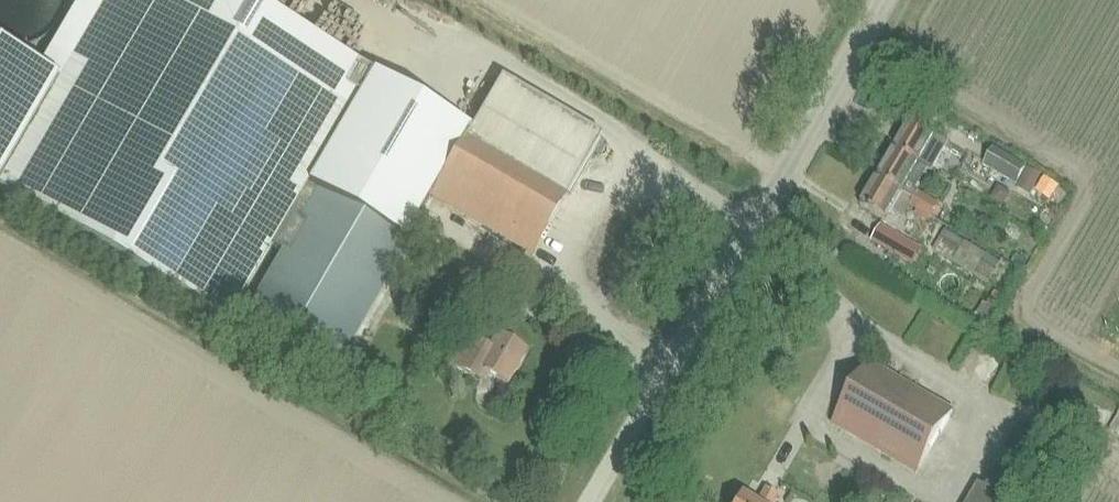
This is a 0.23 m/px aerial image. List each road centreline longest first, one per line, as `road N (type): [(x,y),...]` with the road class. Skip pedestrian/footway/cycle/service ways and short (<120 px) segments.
road 1 (unclassified): [(589,501),(883,0)]

